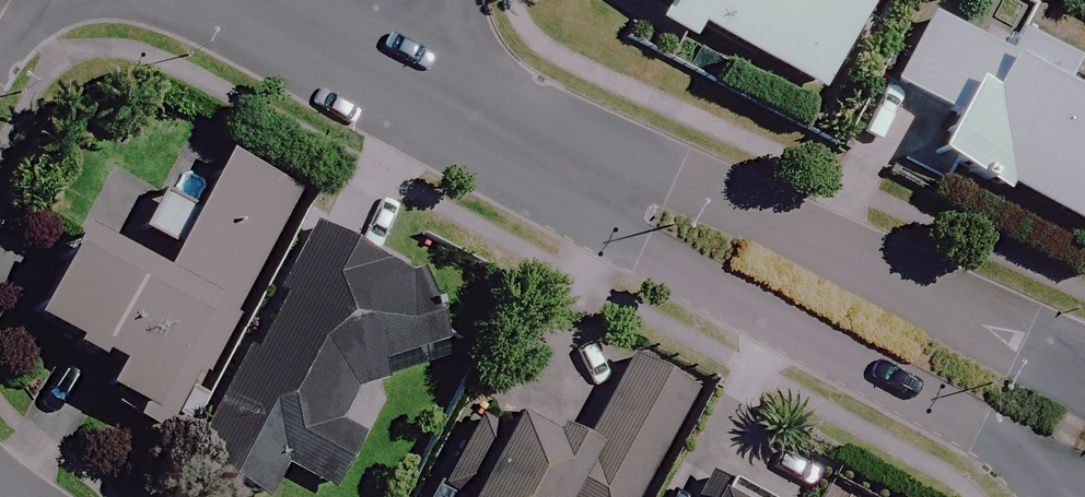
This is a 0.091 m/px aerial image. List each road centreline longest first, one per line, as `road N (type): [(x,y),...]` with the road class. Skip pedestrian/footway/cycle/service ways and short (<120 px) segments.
road 1 (tertiary): [(1084,481),(633,243),(532,149)]
road 2 (tertiary): [(532,149),(677,170),(1084,369)]
road 3 (tertiary): [(532,149),(372,58)]
road 4 (tertiary): [(372,58),(252,0)]

